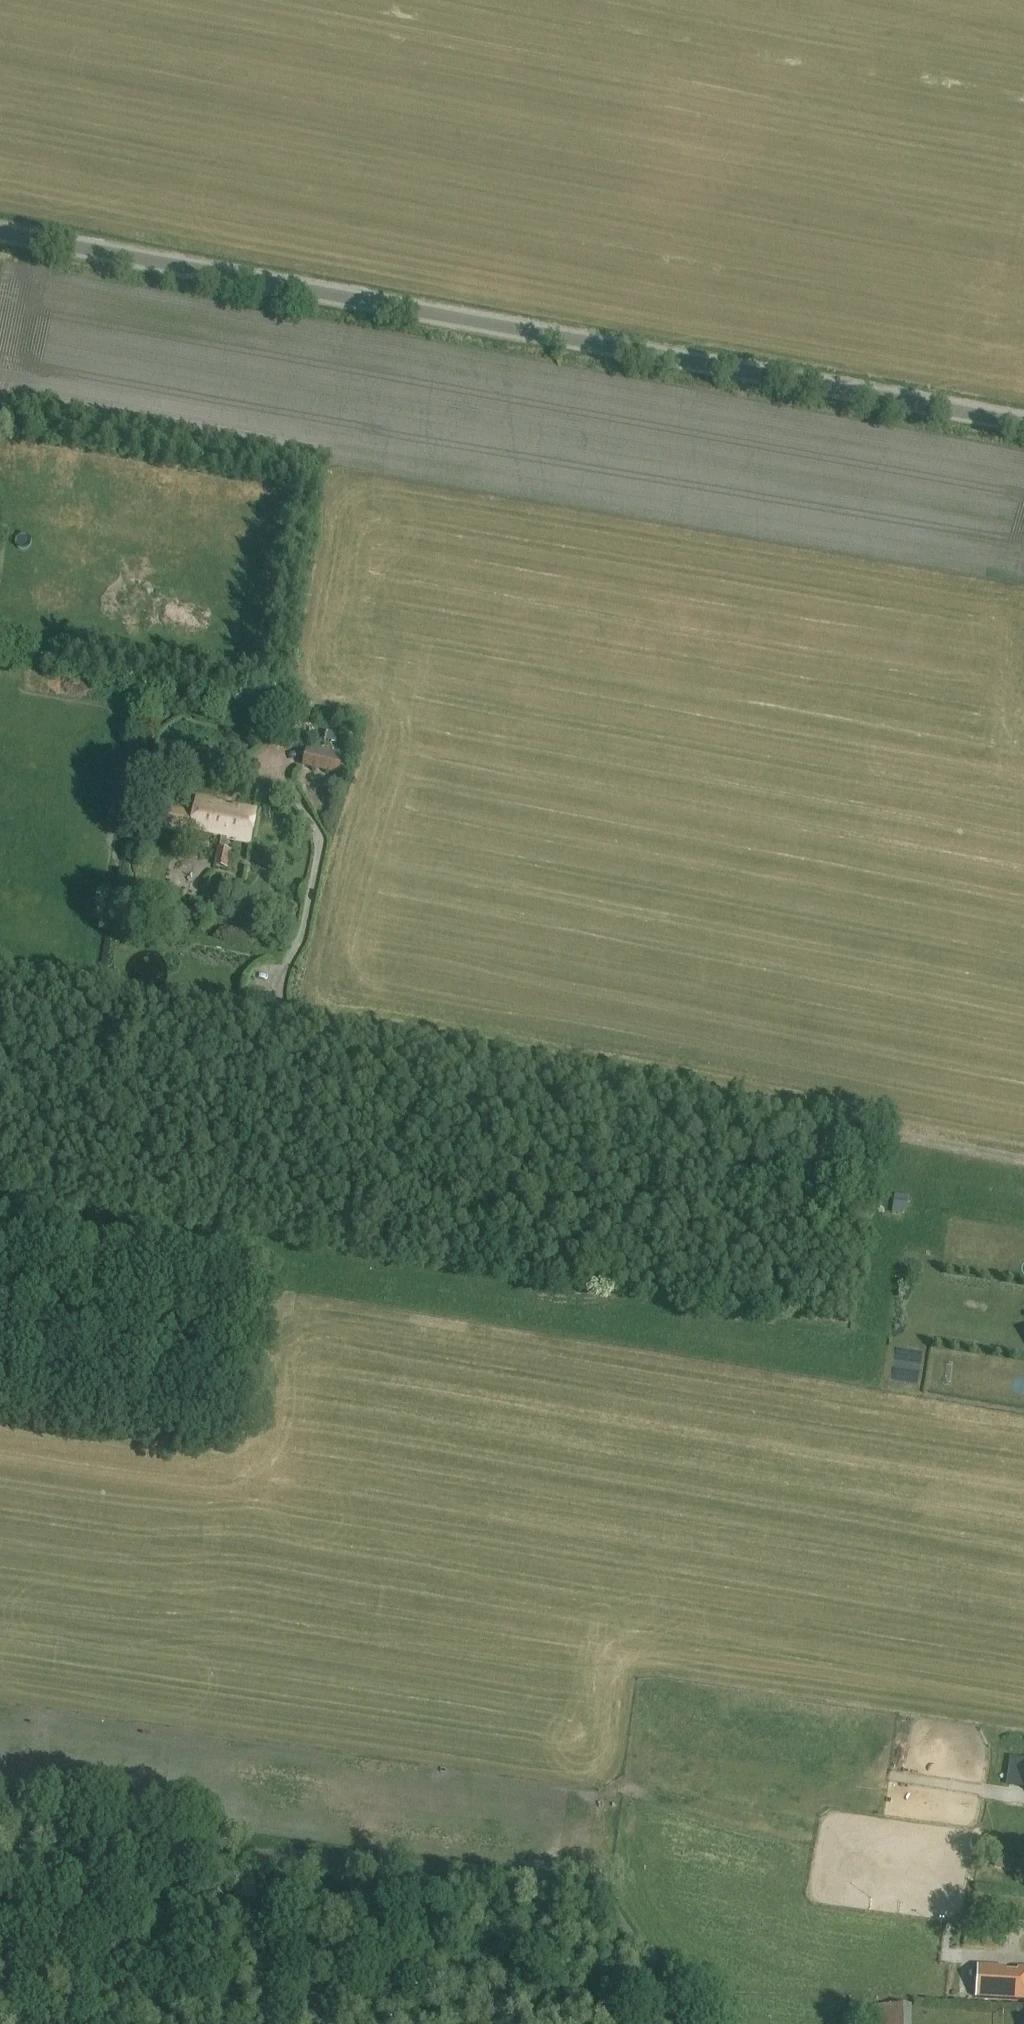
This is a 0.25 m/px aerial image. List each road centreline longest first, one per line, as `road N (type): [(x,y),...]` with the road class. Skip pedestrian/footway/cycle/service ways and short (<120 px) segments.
road 1 (unclassified): [(1023,422),(0,231)]

